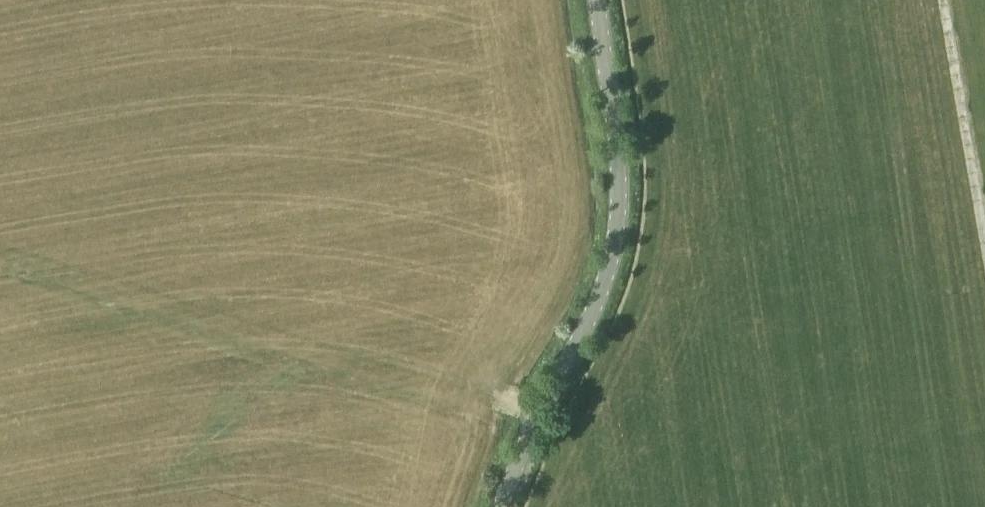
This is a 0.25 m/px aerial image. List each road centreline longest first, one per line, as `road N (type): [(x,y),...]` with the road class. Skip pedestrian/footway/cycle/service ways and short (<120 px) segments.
road 1 (tertiary): [(501,506),(596,303),(615,237),(620,168),(601,0)]

